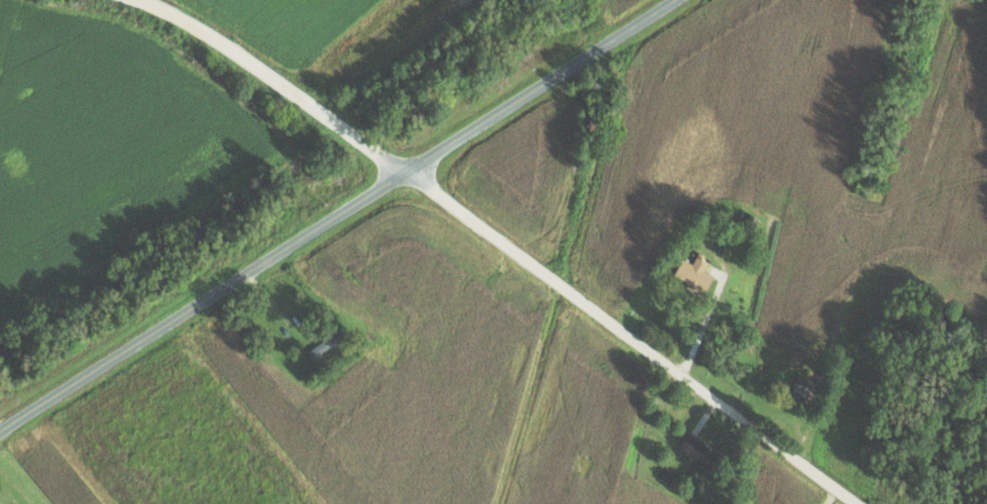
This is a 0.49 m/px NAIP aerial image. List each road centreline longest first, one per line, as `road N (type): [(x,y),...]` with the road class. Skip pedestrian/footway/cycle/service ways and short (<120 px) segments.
road 1 (residential): [(142,0),(192,23),(405,171),(860,503)]
road 2 (tertiary): [(0,433),(672,0)]

